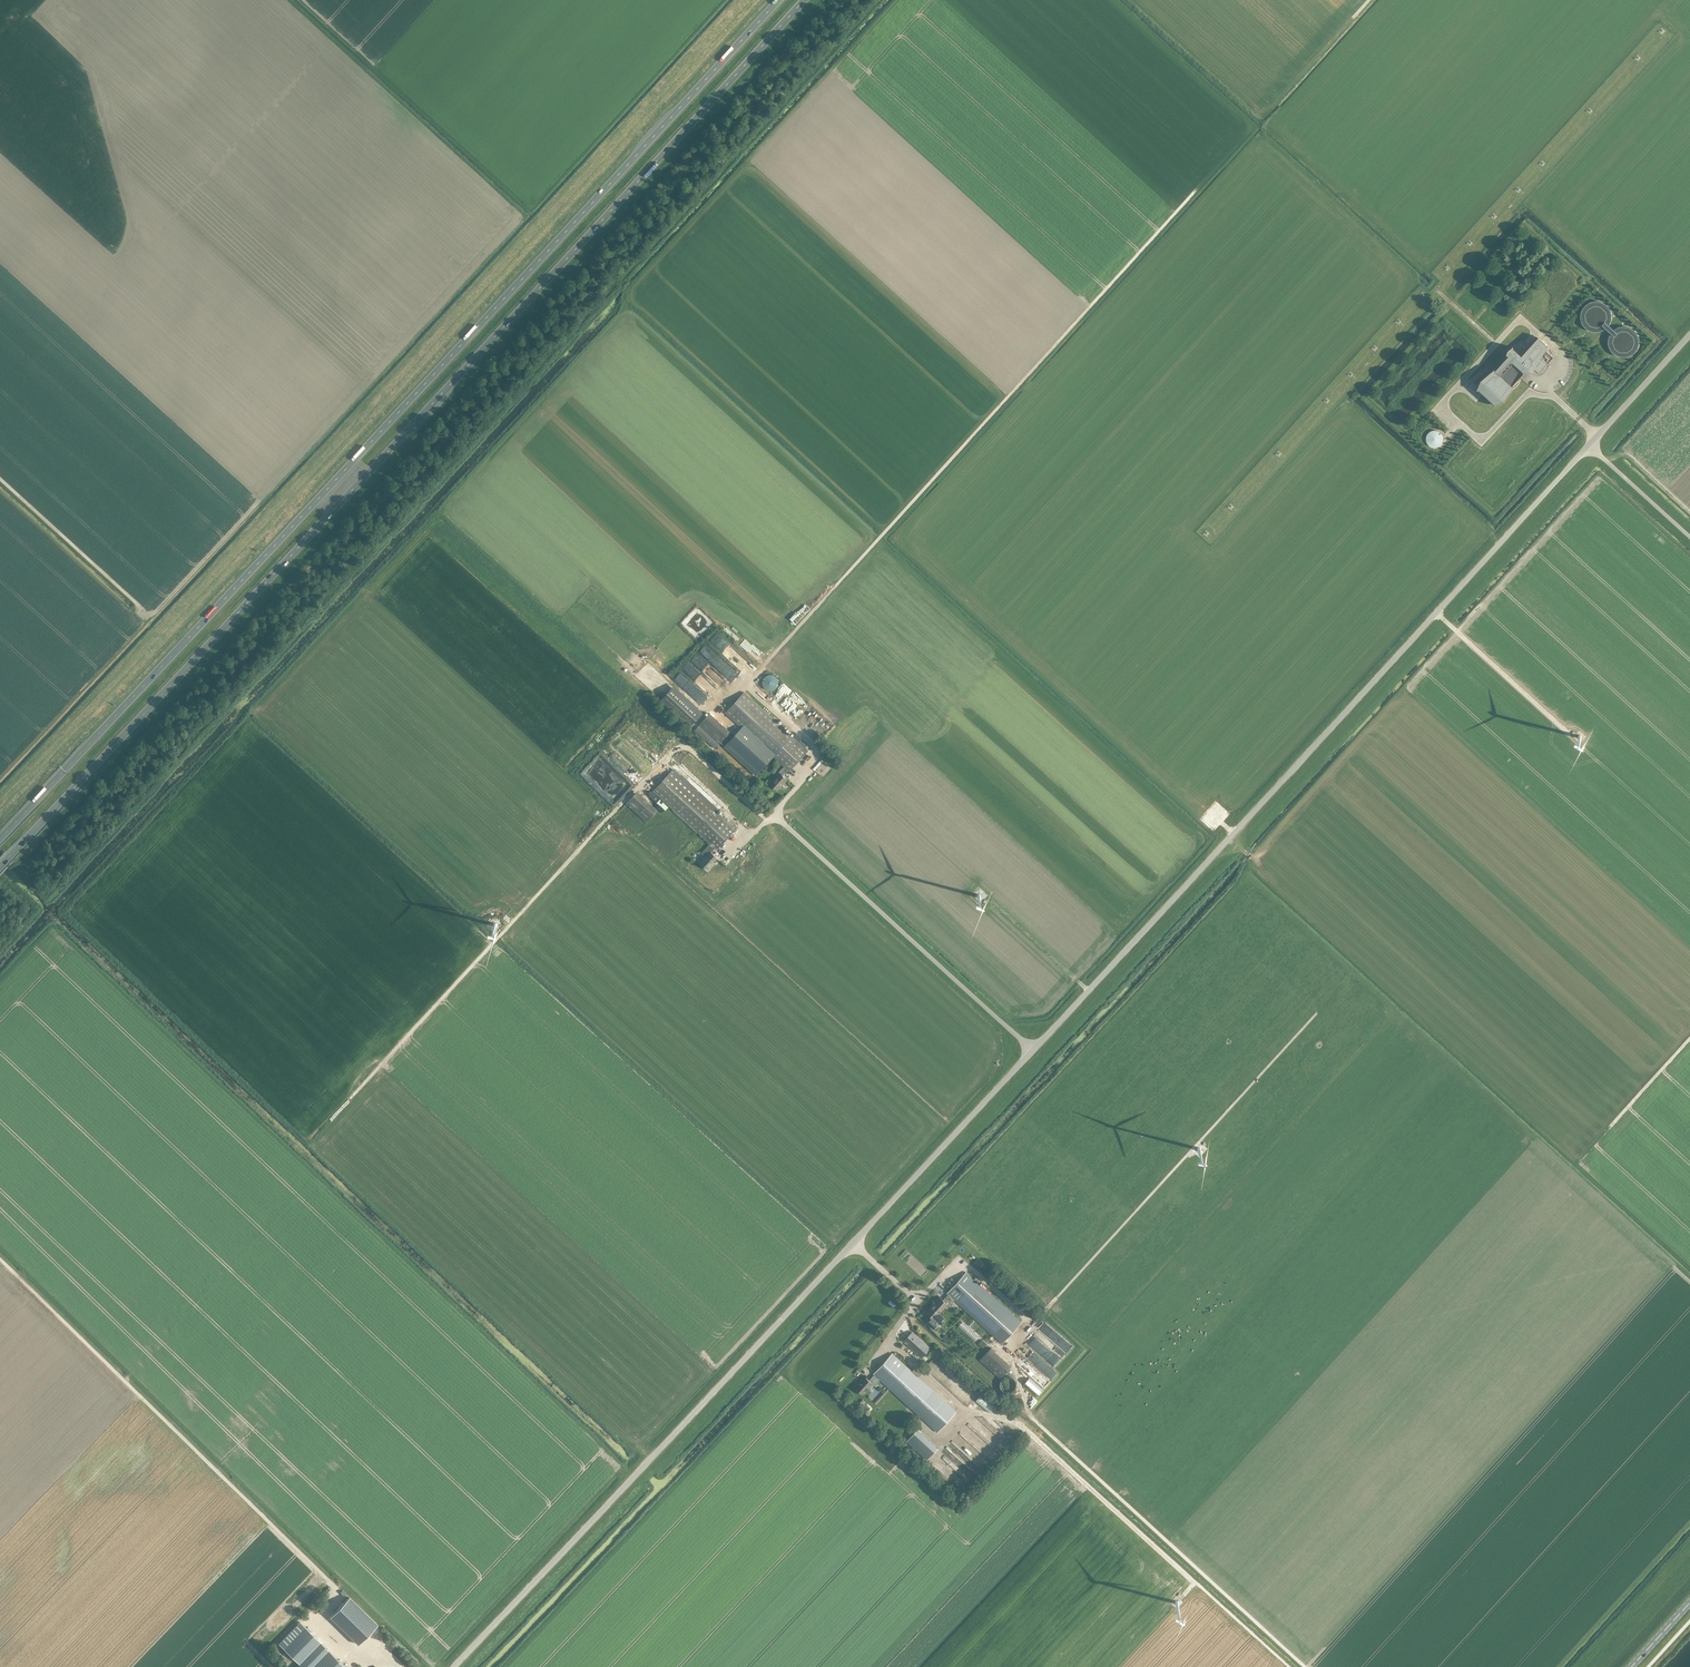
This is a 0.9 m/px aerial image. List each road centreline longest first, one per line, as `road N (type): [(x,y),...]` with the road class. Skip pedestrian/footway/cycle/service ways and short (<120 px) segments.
road 1 (trunk): [(0,868),(805,0)]
road 2 (trunk): [(779,0),(0,838)]
road 3 (unclassified): [(1032,1049),(1589,446)]
road 4 (track): [(1196,191),(751,682)]
road 5 (unclassified): [(454,1666),(855,1245)]
road 6 (track): [(337,1588),(0,1259)]
road 7 (track): [(1670,38),(1441,293),(1495,345)]
road 8 (track): [(354,1096),(615,813)]
road 9 (track): [(1306,1666),(1031,1417)]
road 10 (unclassified): [(1032,1049),(775,816)]
road 11 (track): [(1214,540),(1441,293)]
road 12 (unclassified): [(855,1245),(1032,1049)]
road 13 (unclassified): [(1589,446),(1689,337)]
road 14 (unclassified): [(1689,538),(1589,446)]
road 15 (track): [(989,899),(1089,991)]
road 16 (track): [(1289,1666),(1196,1583)]

